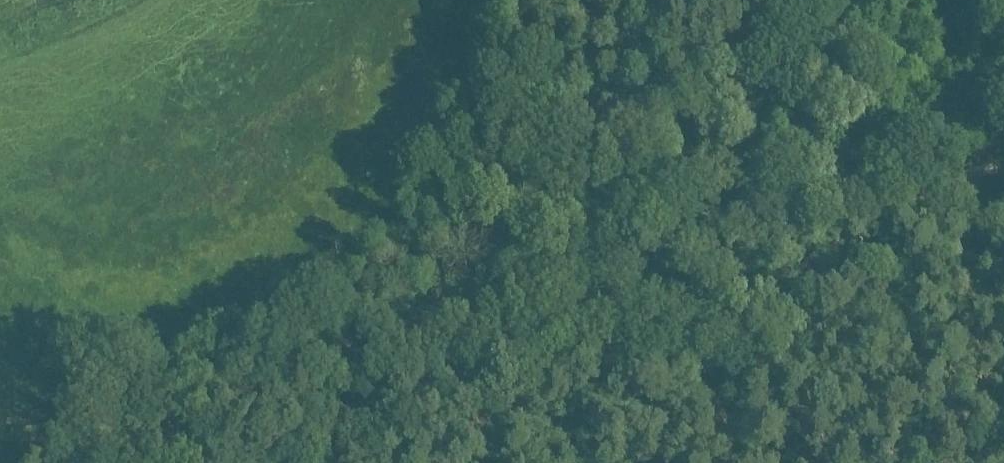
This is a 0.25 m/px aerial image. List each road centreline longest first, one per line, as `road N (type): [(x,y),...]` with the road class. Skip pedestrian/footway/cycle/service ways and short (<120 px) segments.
road 1 (track): [(745,462),(671,296)]

